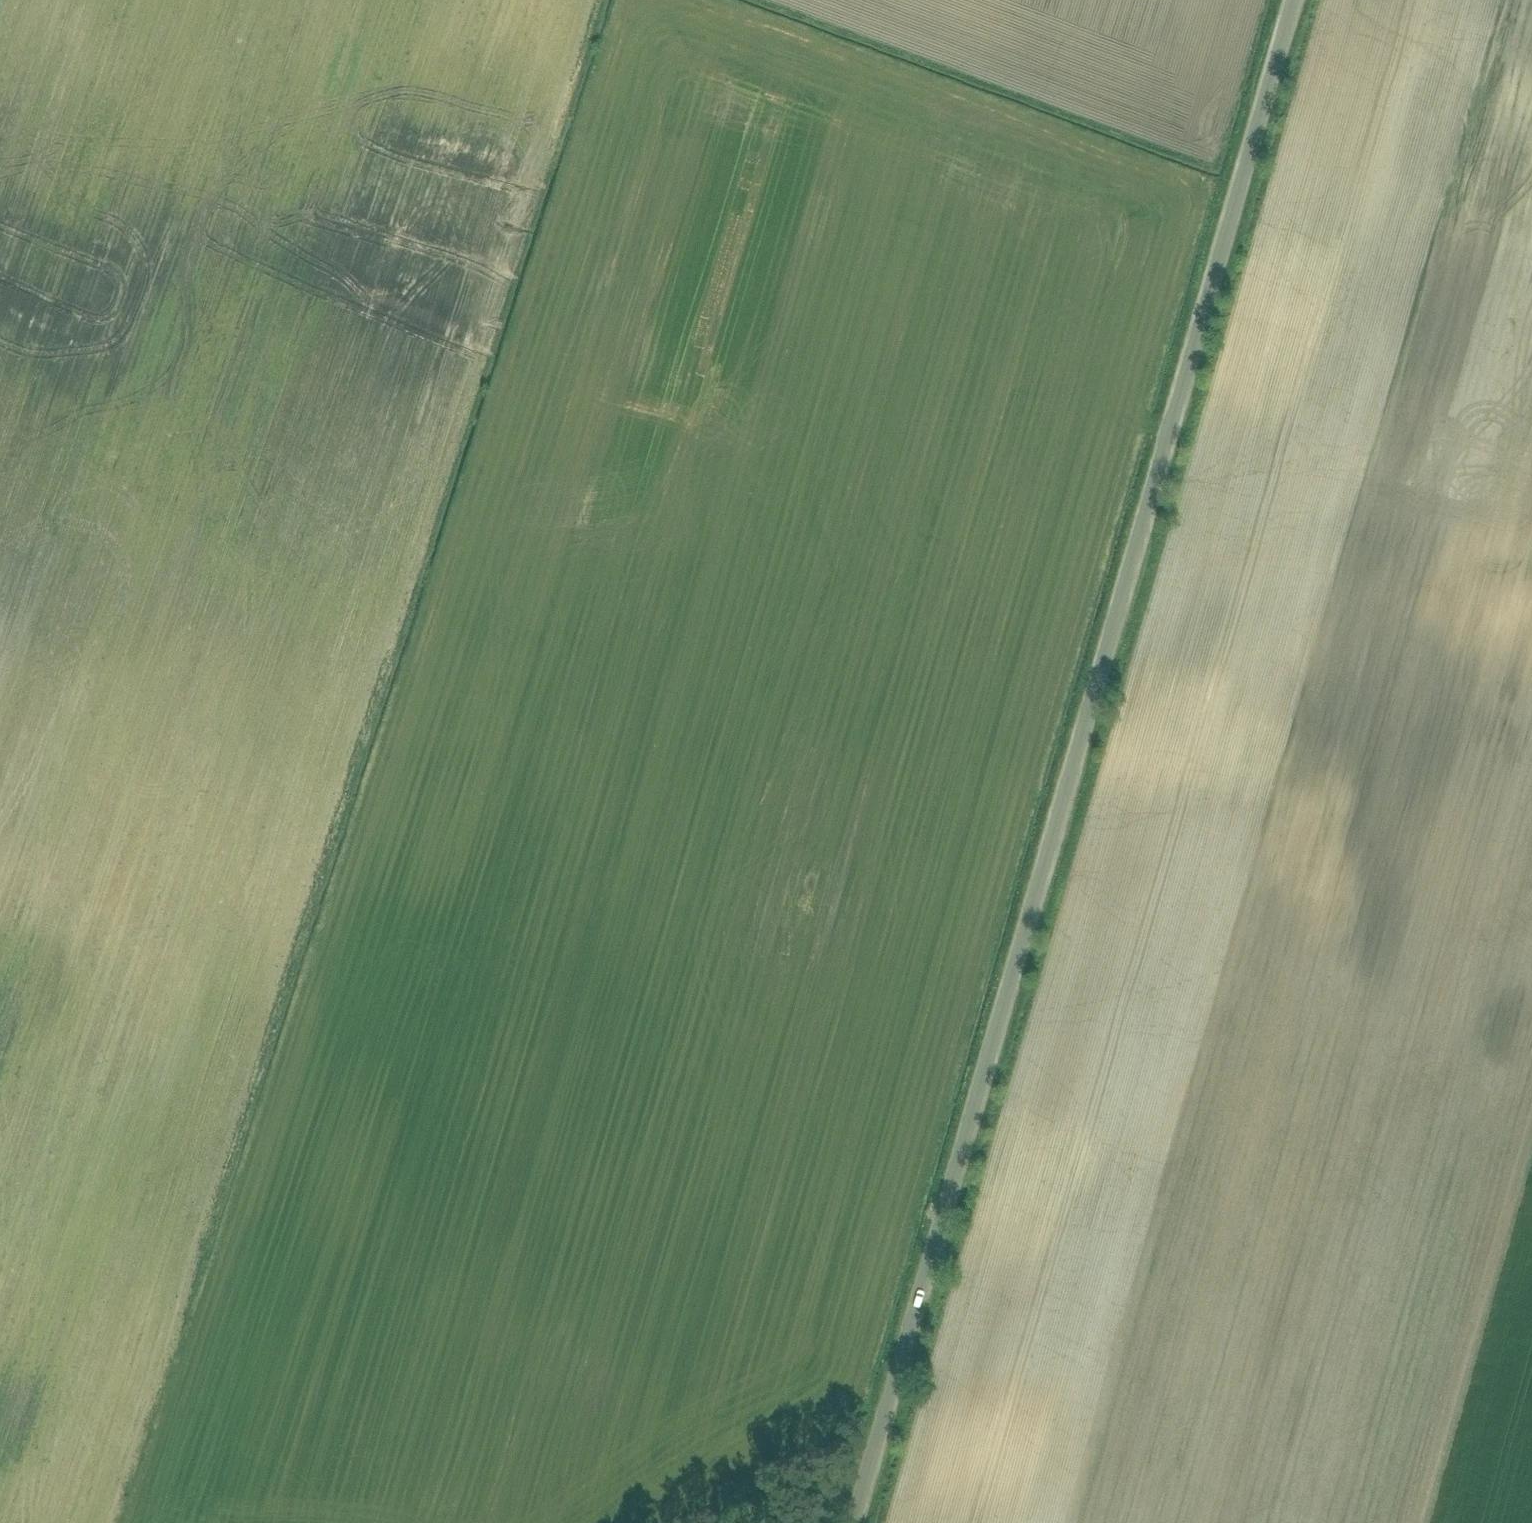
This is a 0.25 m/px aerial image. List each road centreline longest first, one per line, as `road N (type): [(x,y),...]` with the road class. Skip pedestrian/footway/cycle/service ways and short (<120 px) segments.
road 1 (unclassified): [(849,1522),(1289,0)]

